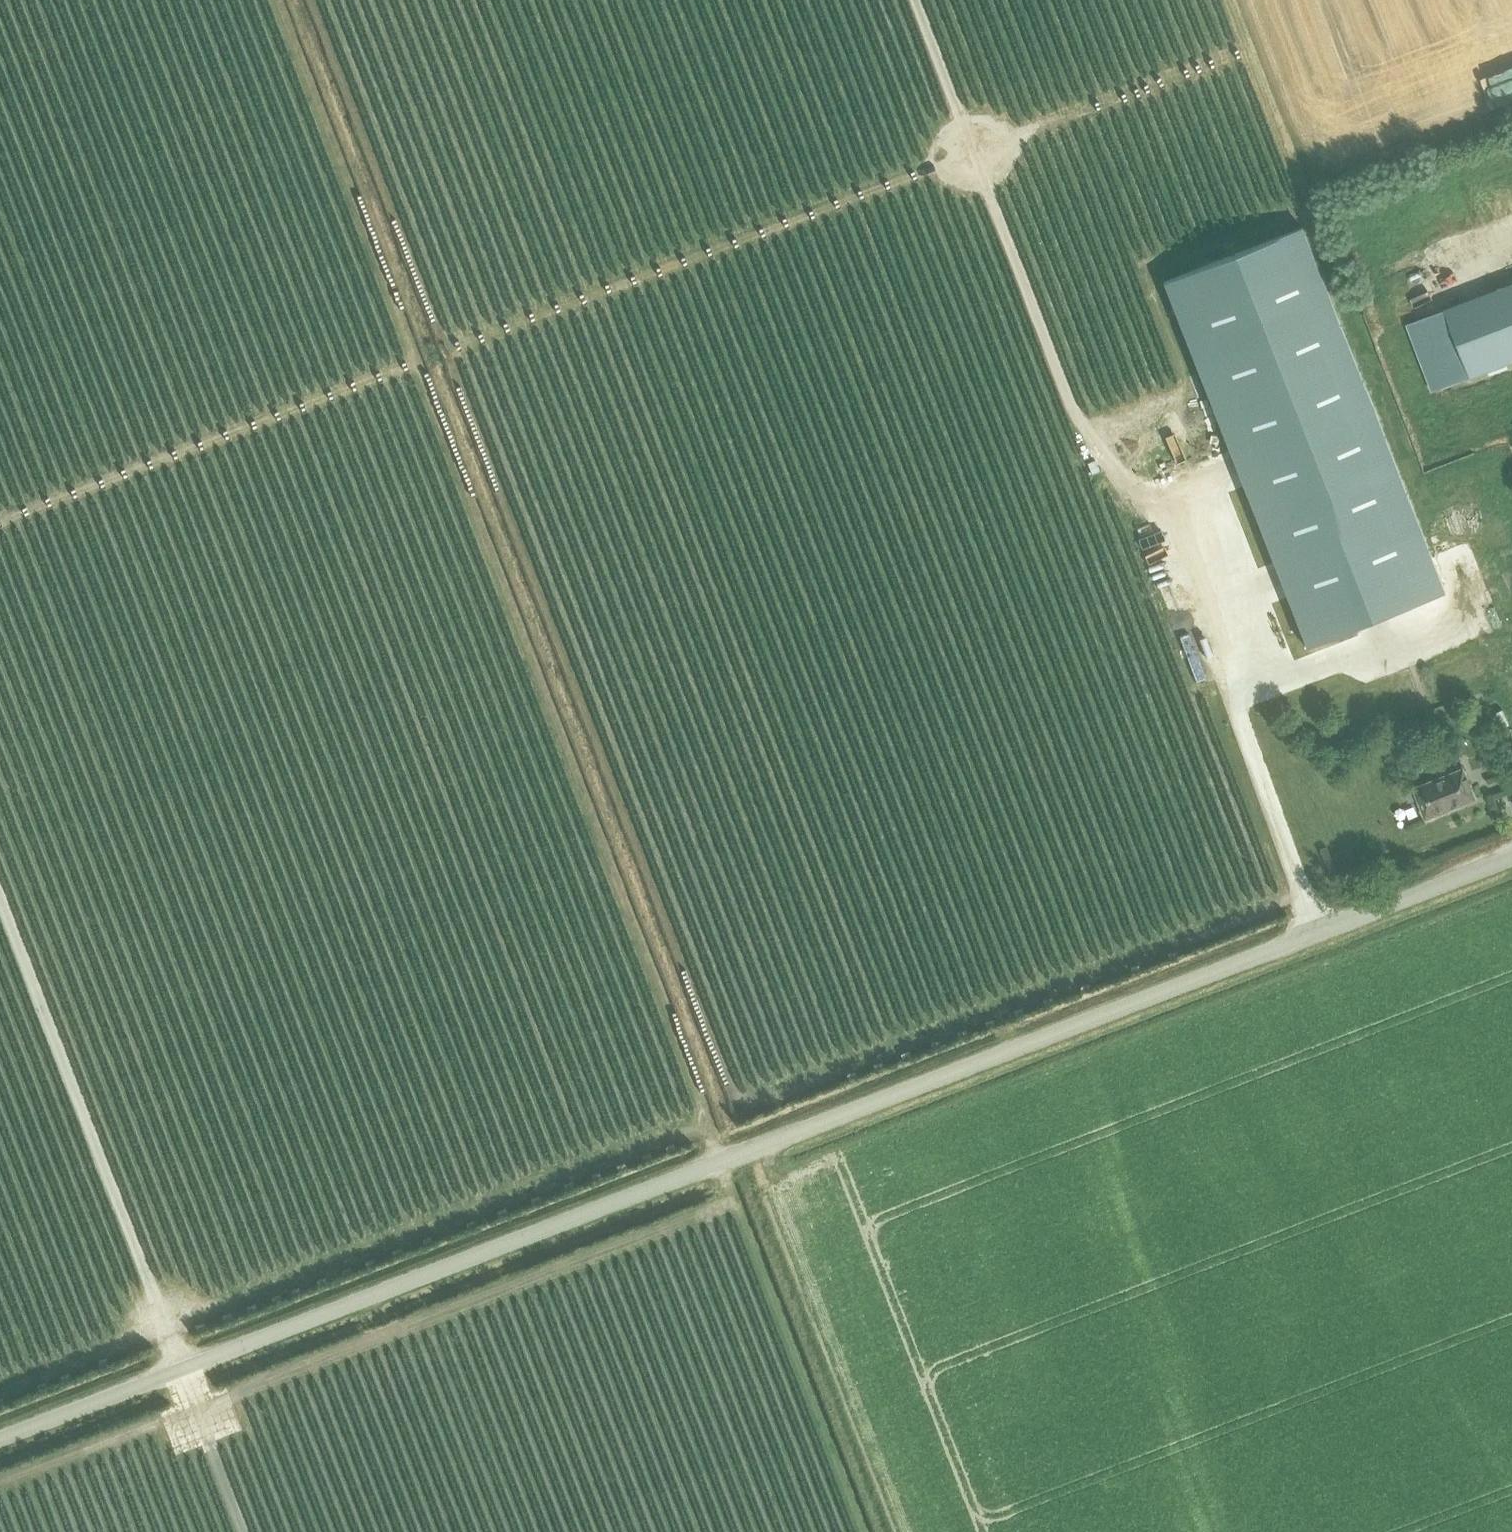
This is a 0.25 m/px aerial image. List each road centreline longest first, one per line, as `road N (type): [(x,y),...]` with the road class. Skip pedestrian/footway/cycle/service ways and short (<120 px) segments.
road 1 (unclassified): [(0,1438),(1511,858)]

